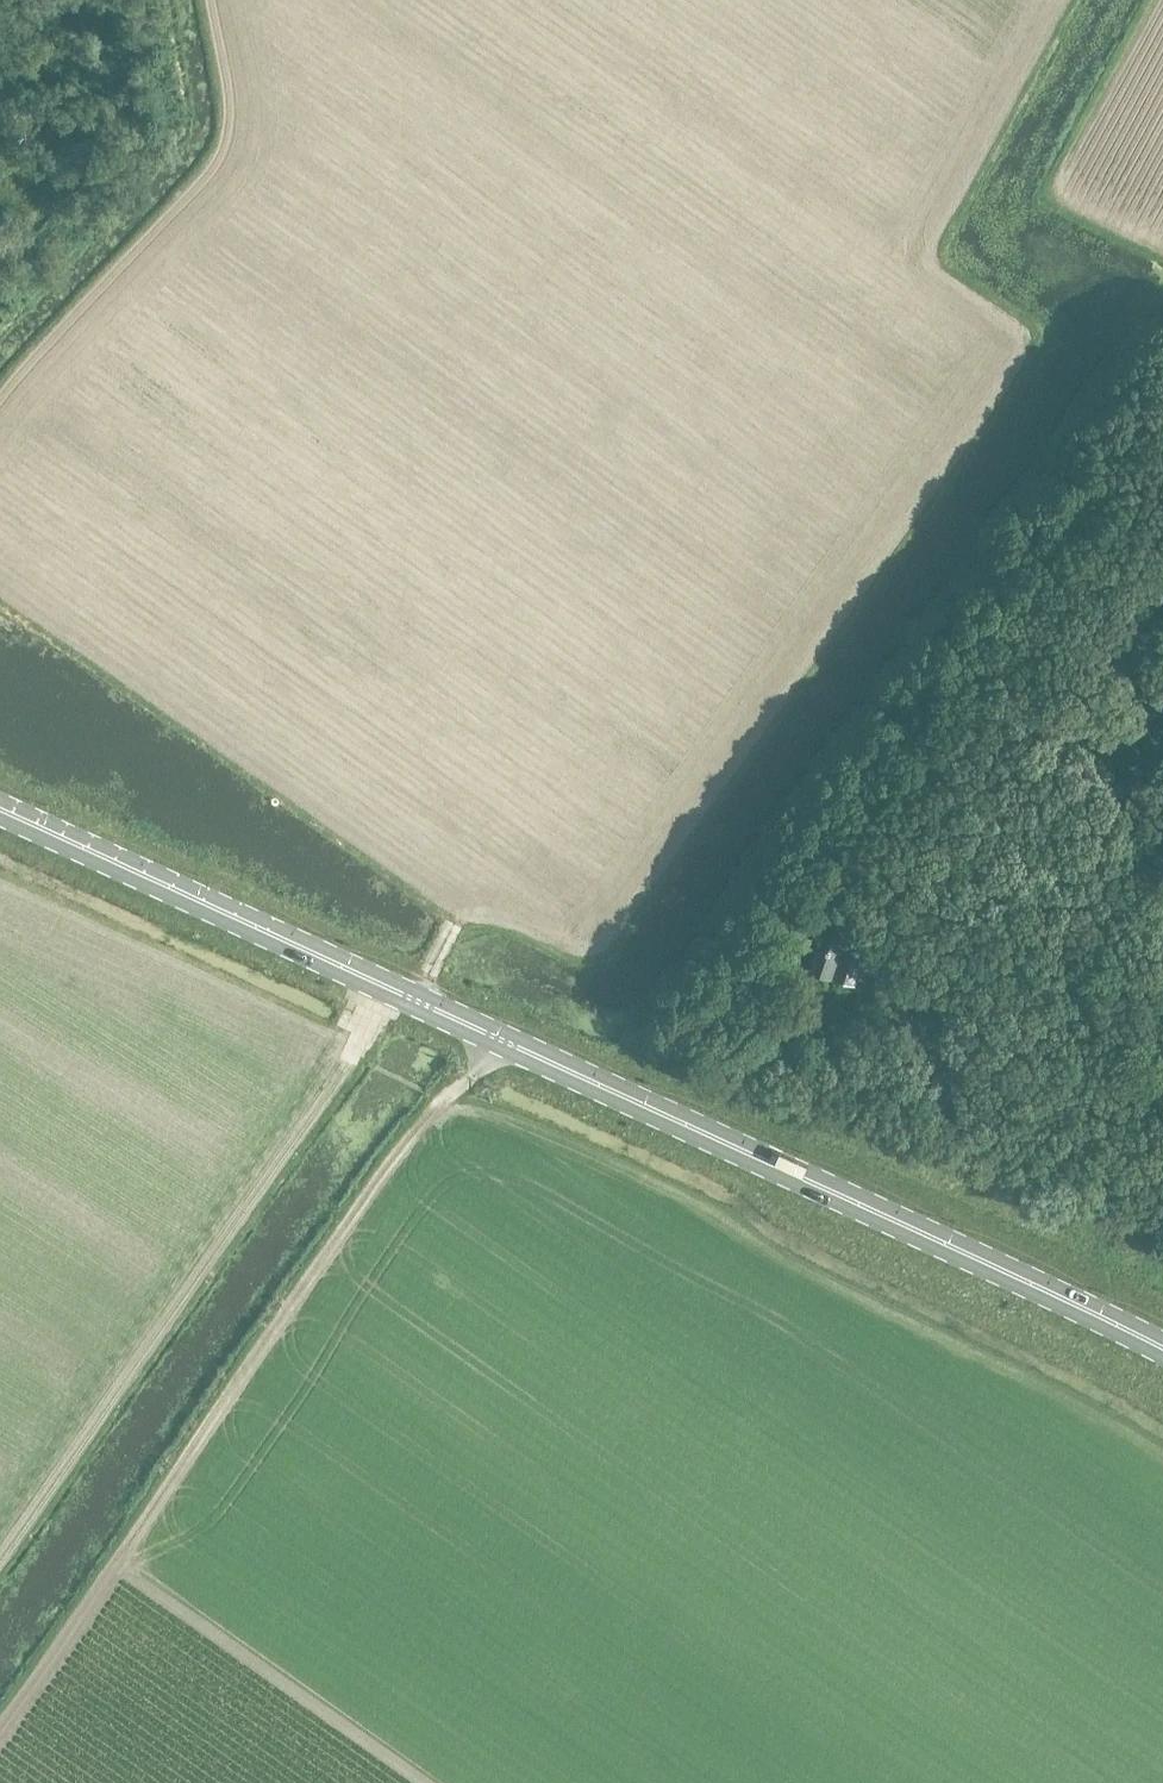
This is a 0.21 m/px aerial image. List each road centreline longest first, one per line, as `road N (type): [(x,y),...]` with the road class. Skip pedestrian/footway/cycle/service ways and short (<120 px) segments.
road 1 (track): [(0,888),(344,1040),(358,1057),(437,1099),(515,1117),(950,1340),(1162,1463)]
road 2 (secondary): [(0,808),(1162,1348)]
road 3 (track): [(504,1040),(437,1099),(0,1722)]
road 4 (track): [(417,1001),(467,882)]

